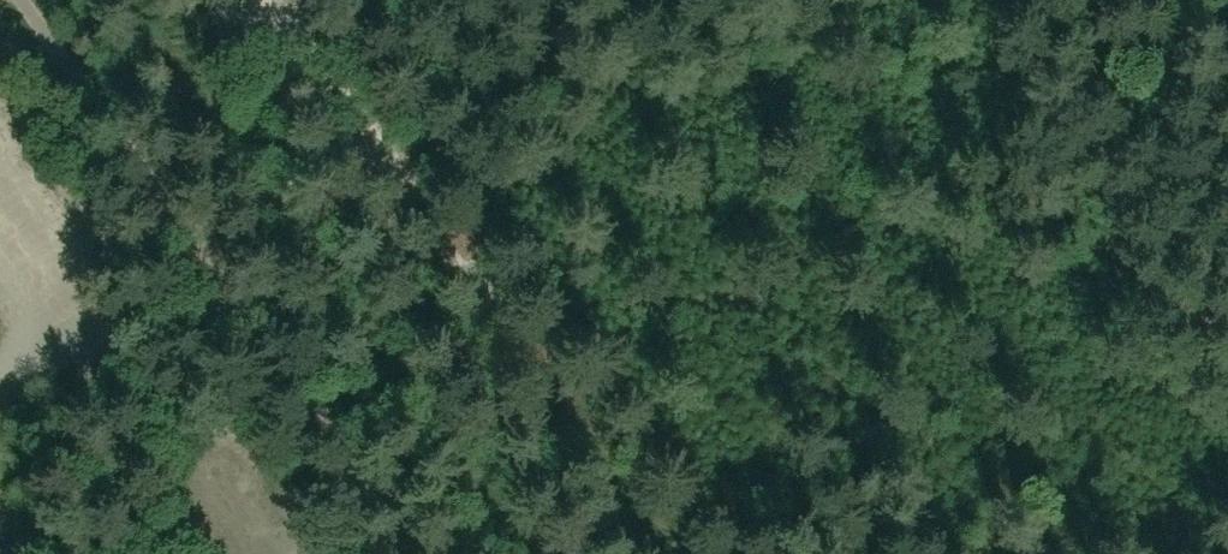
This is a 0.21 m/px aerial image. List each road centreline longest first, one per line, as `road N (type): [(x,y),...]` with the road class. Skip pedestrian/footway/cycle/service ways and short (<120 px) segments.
road 1 (unclassified): [(415,553),(19,0)]

